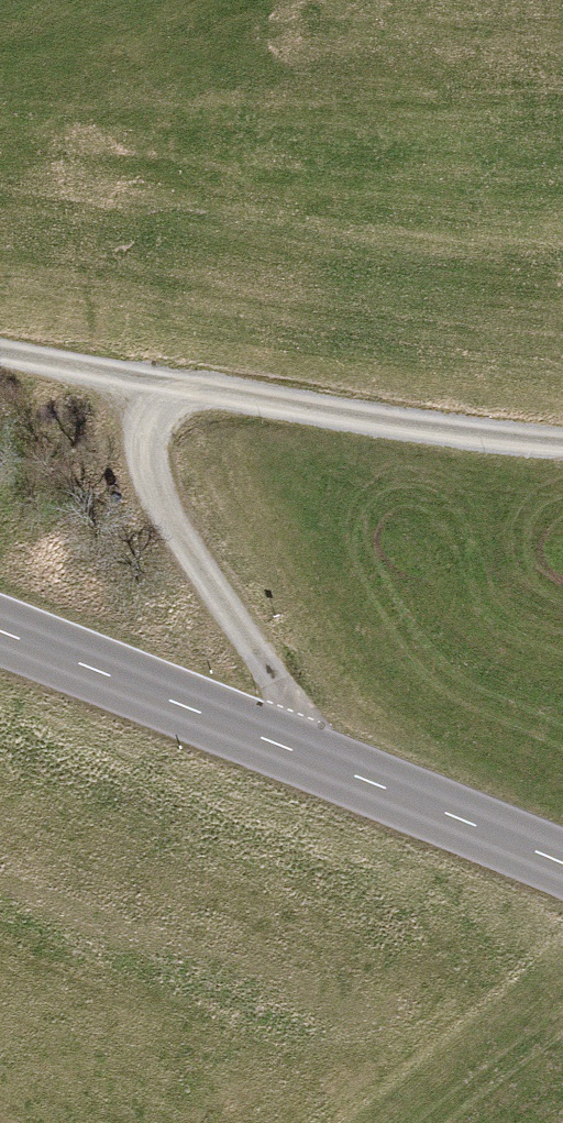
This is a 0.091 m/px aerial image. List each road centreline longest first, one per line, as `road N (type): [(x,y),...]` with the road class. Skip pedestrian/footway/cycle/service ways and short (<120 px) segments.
road 1 (tertiary): [(0,629),(562,866)]
road 2 (track): [(0,357),(470,442),(562,451)]
road 3 (track): [(171,386),(146,429),(149,479),(168,525),(317,756)]

